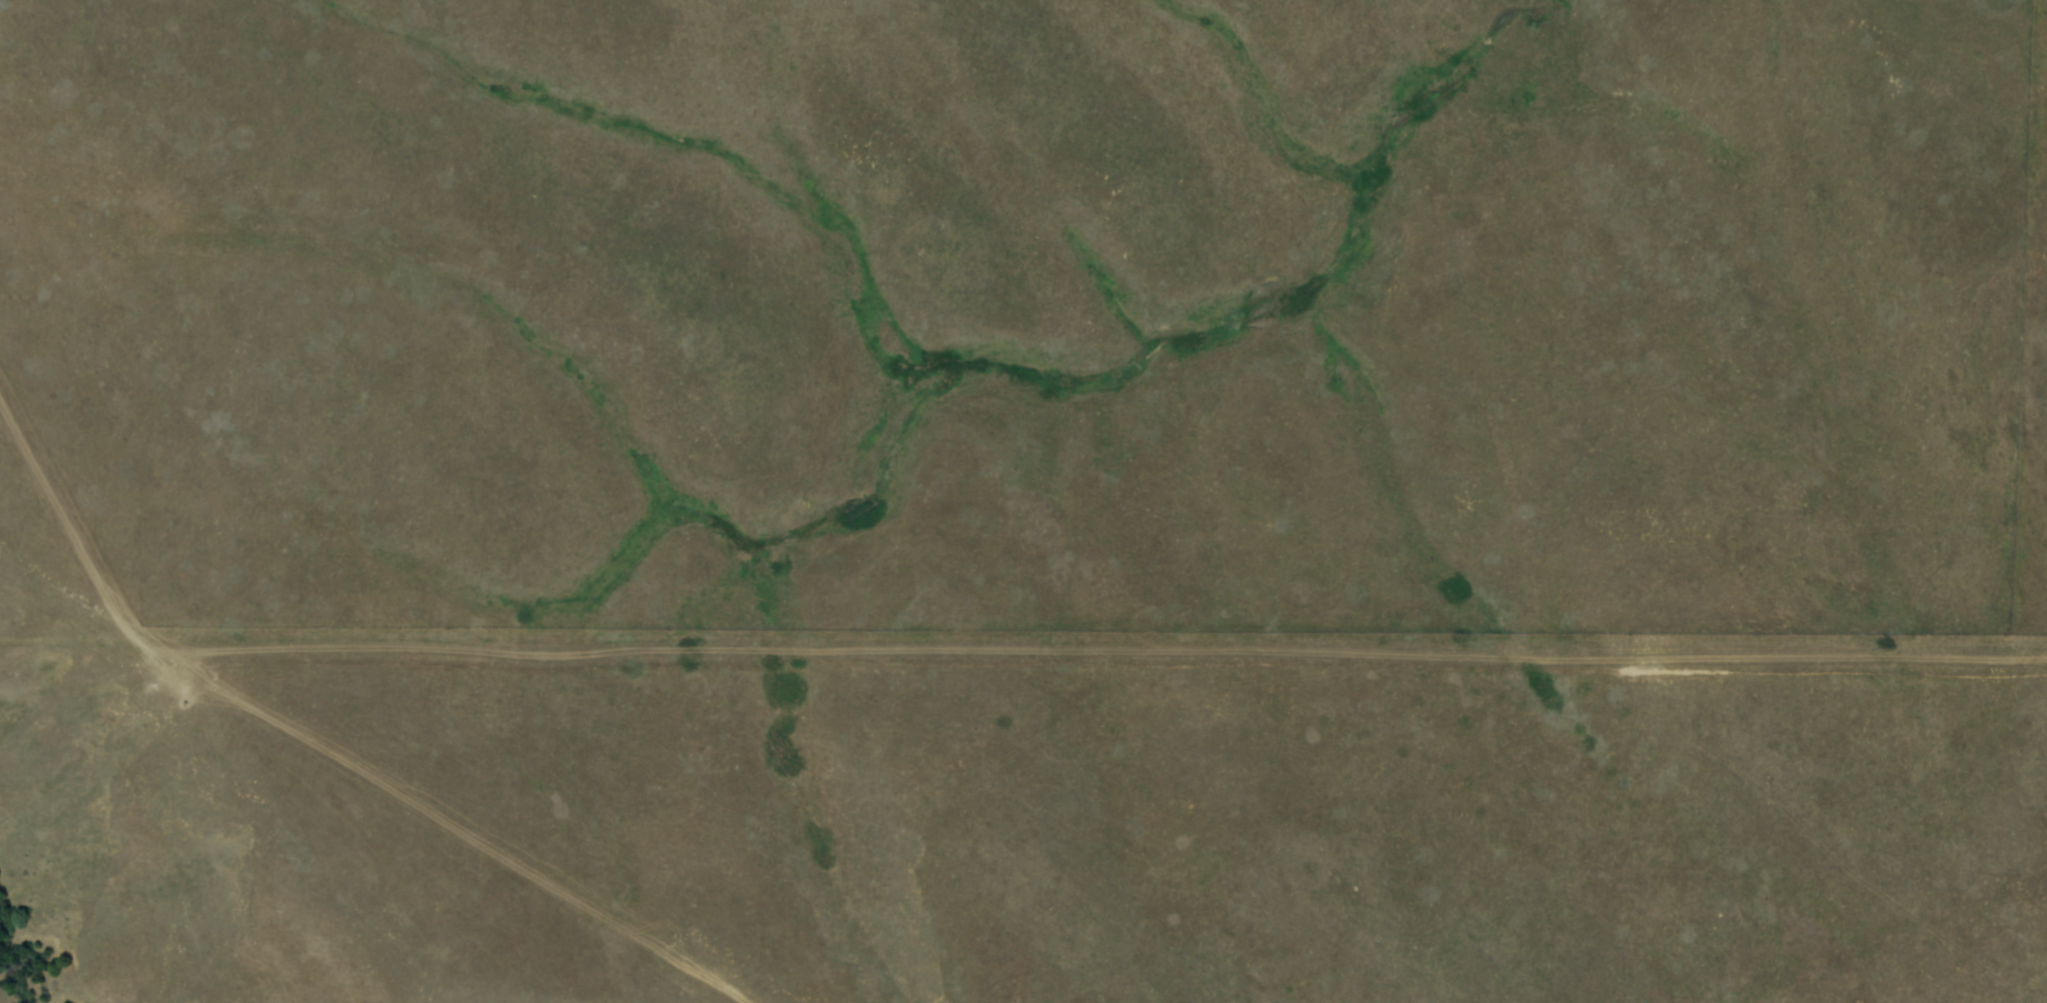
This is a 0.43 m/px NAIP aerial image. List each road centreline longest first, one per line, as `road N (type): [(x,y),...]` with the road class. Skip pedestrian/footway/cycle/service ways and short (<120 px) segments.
road 1 (track): [(714,1002),(463,903),(280,755),(0,584)]

